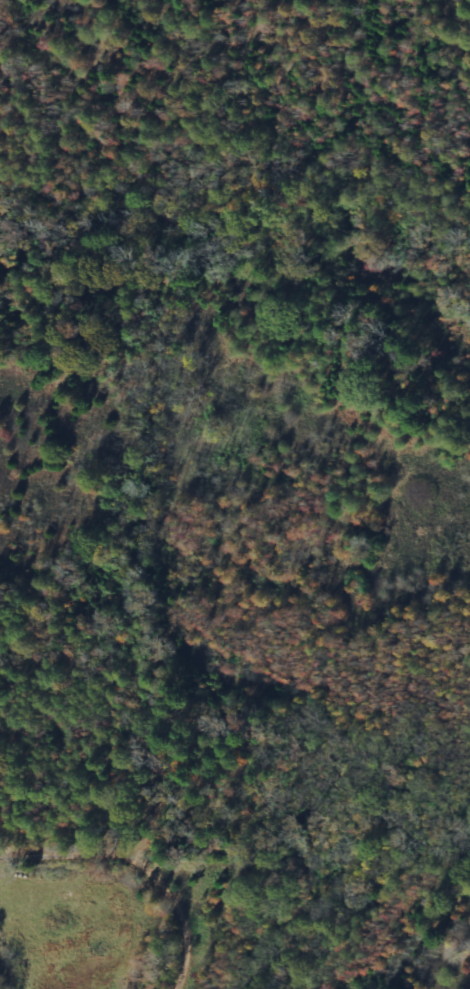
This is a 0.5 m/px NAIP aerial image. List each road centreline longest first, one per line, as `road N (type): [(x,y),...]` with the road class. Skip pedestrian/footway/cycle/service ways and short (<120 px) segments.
road 1 (residential): [(0,866),(137,859)]

